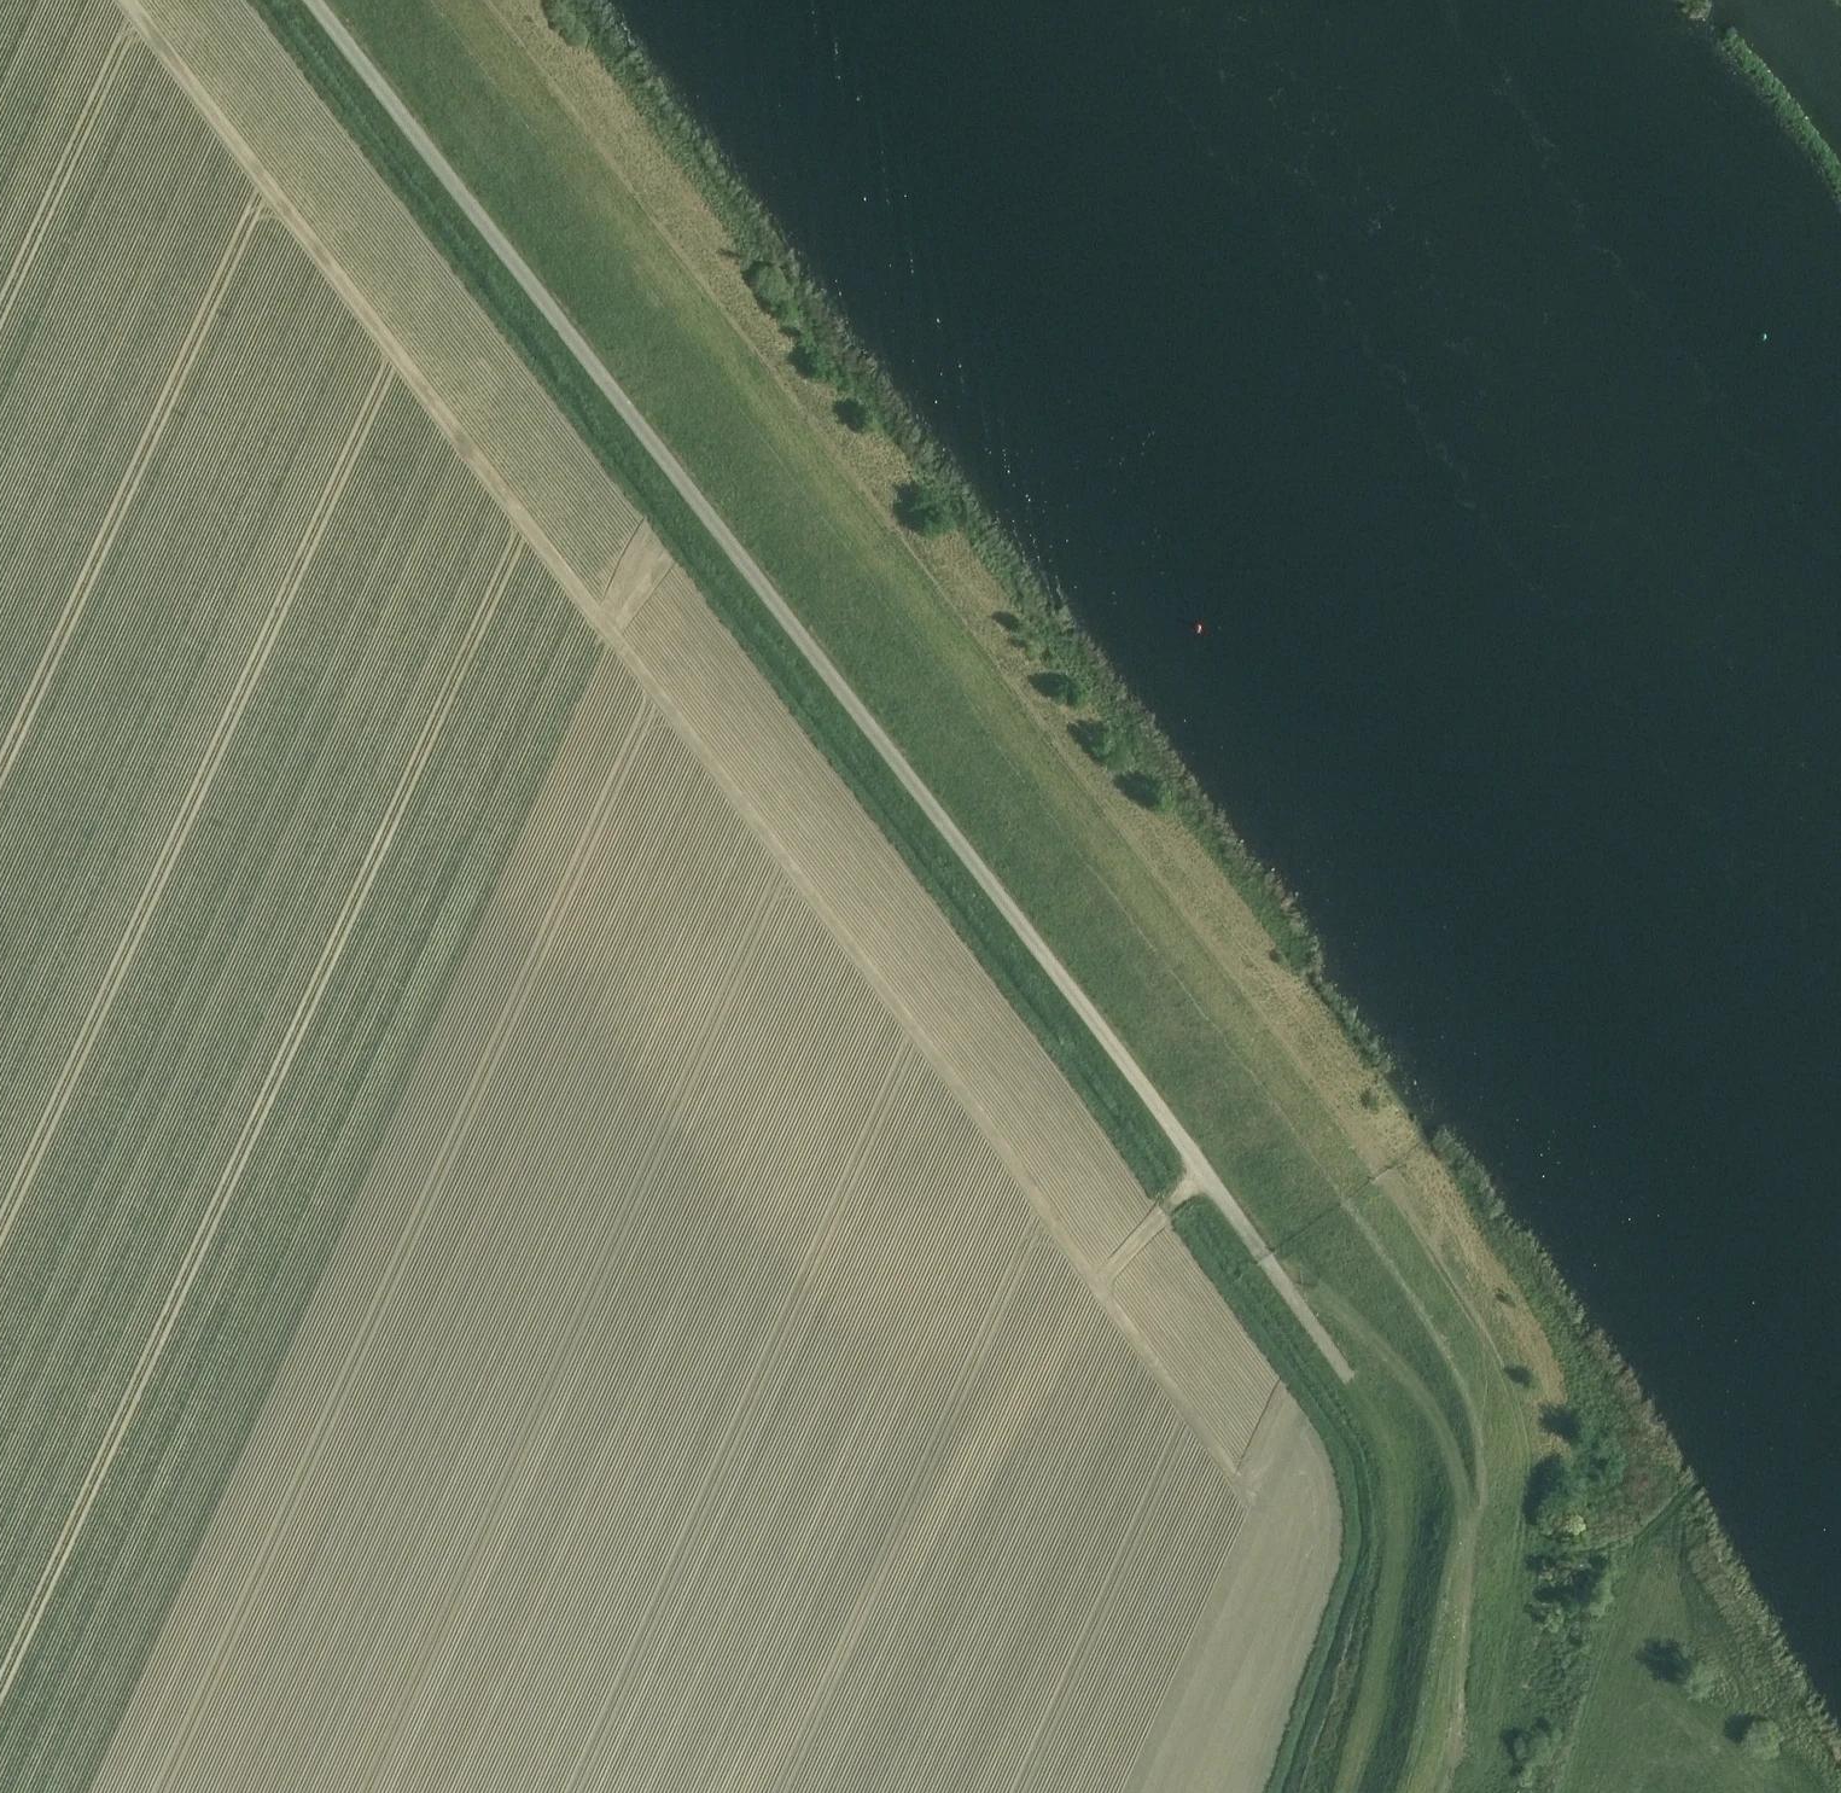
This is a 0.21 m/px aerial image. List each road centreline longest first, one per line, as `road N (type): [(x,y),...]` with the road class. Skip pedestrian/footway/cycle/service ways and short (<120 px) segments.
road 1 (unclassified): [(1340,1364),(313,0)]
road 2 (track): [(1473,1520),(1441,1423),(1425,1397),(1357,1316),(1249,1243)]
road 3 (track): [(1434,1792),(1464,1698),(1473,1520)]

